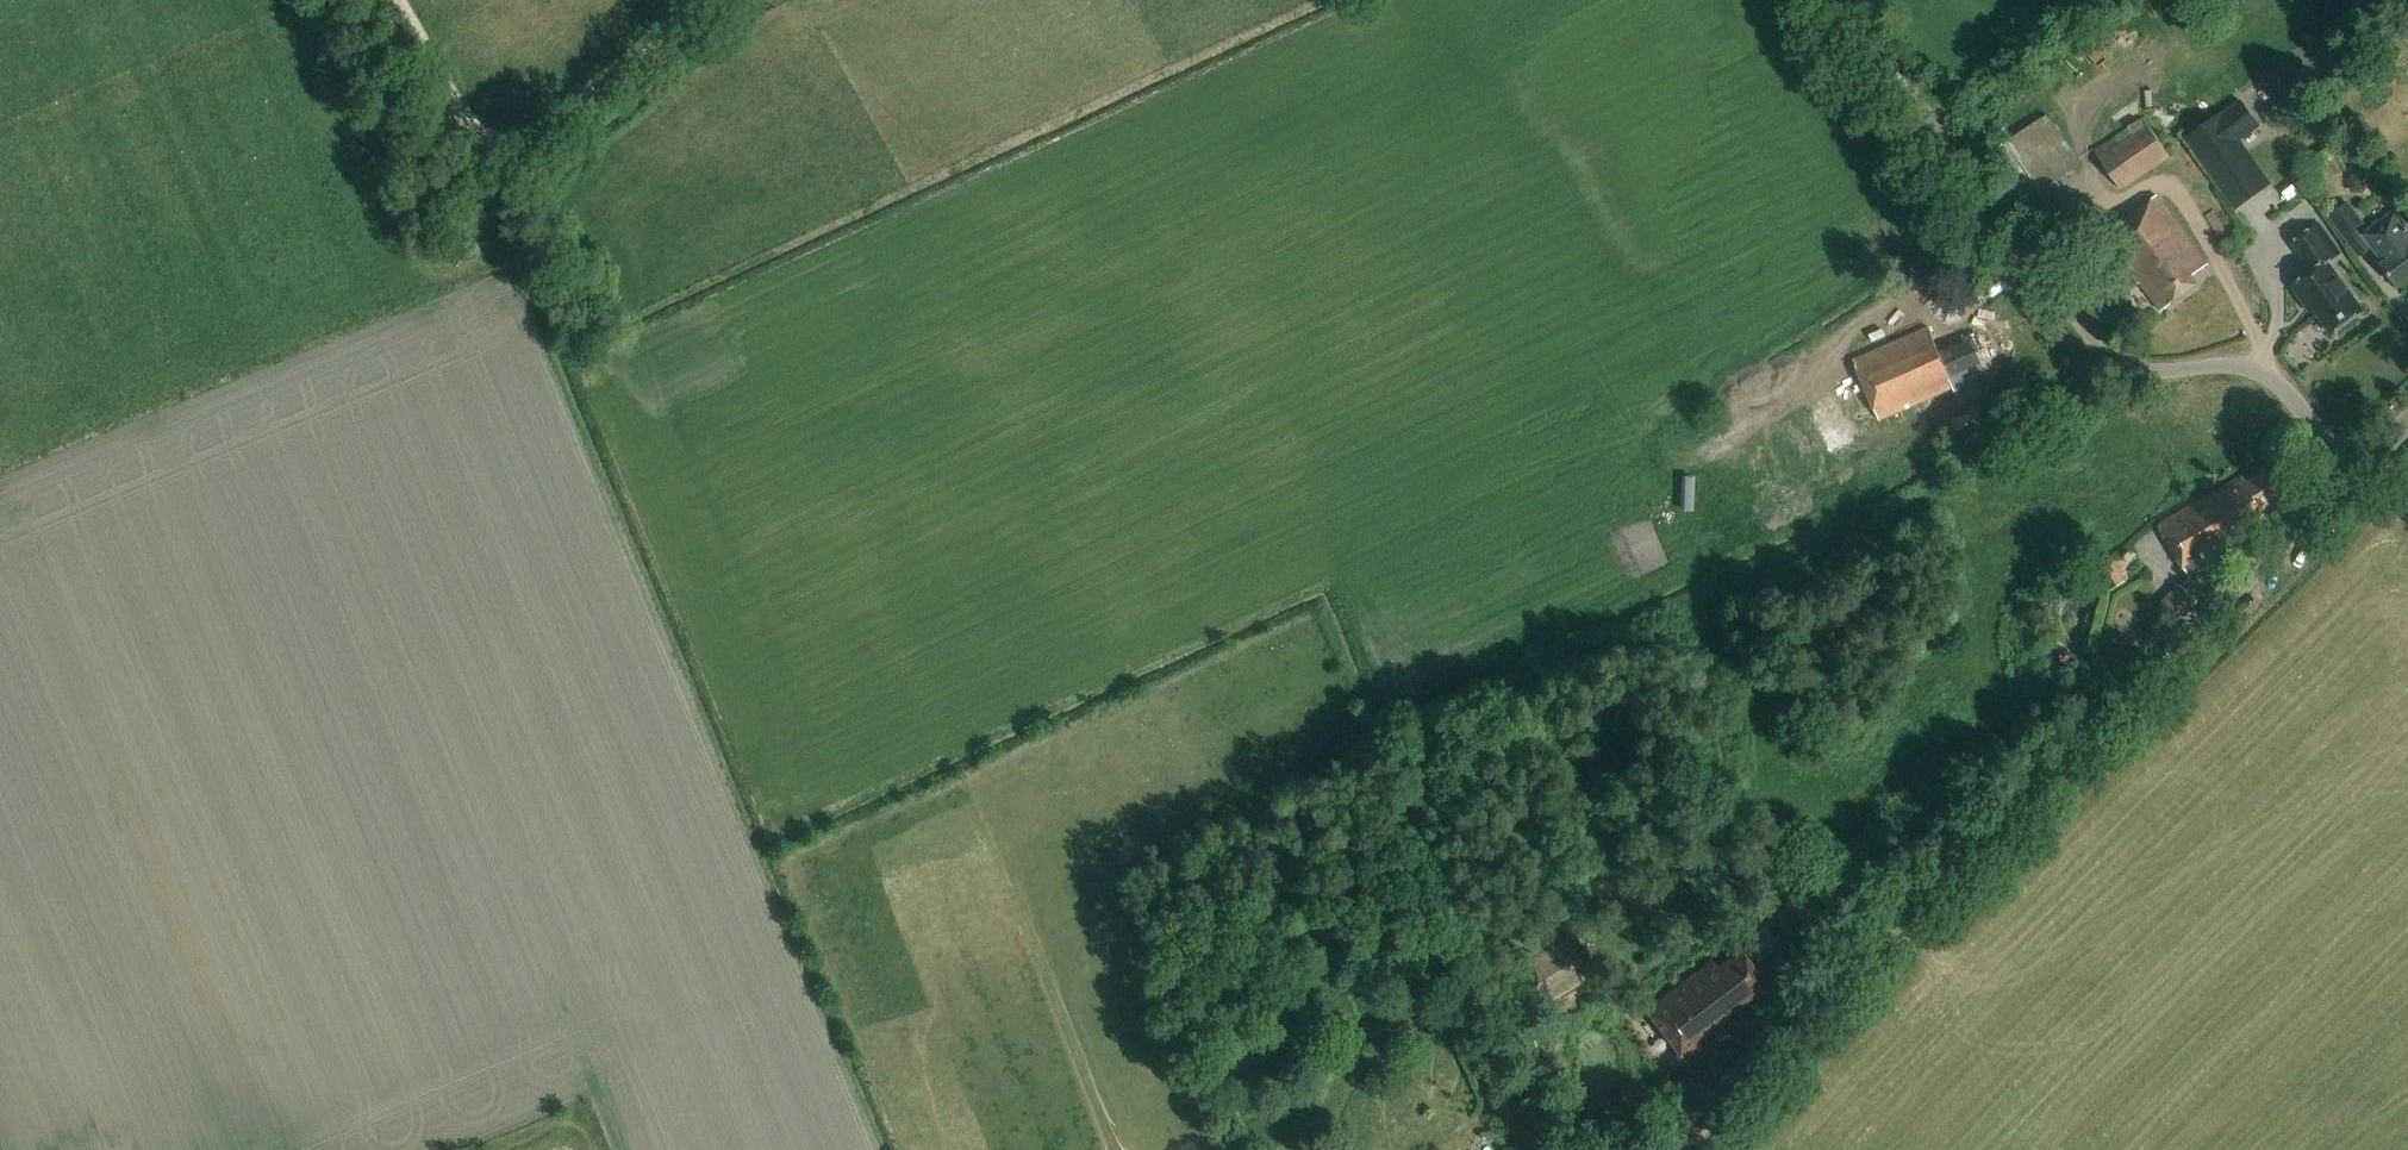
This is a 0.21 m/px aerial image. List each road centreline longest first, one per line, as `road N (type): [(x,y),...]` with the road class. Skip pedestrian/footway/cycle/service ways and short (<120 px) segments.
road 1 (unclassified): [(1679,1149),(1906,905),(2351,474)]
road 2 (track): [(1329,0),(567,348)]
road 3 (unclassified): [(2351,474),(2278,380),(2244,366),(2126,366),(2104,349),(1843,0)]
road 4 (track): [(703,0),(660,27),(528,141),(497,142),(465,123),(397,0)]

